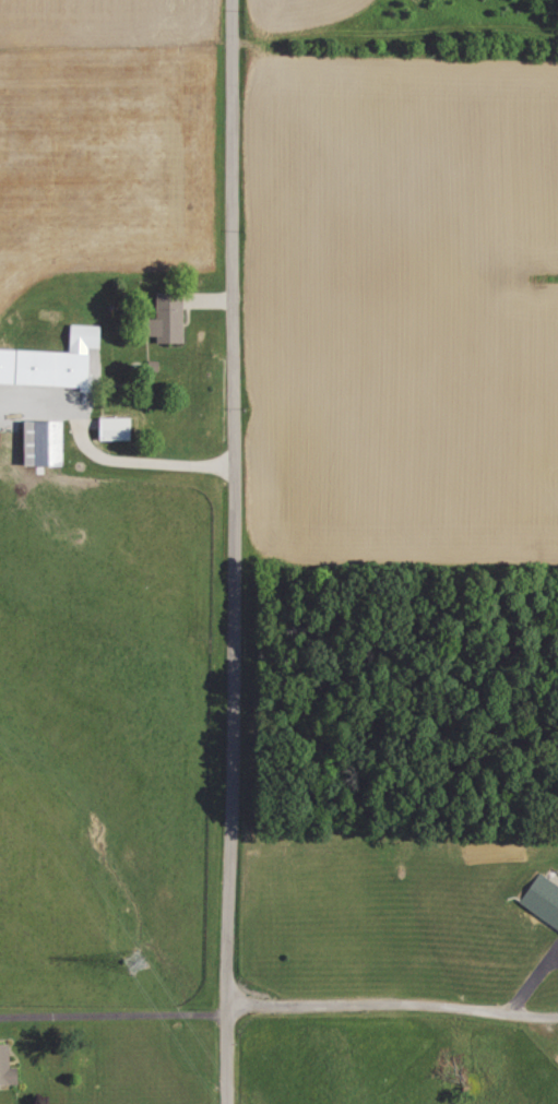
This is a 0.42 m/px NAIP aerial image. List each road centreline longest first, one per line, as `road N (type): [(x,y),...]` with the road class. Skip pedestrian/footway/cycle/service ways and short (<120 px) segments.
road 1 (residential): [(223,1103),(214,937),(234,529),(230,0)]
road 2 (residential): [(222,1001),(557,1016)]
road 3 (residential): [(0,407),(73,413),(93,454),(108,464),(234,466)]

